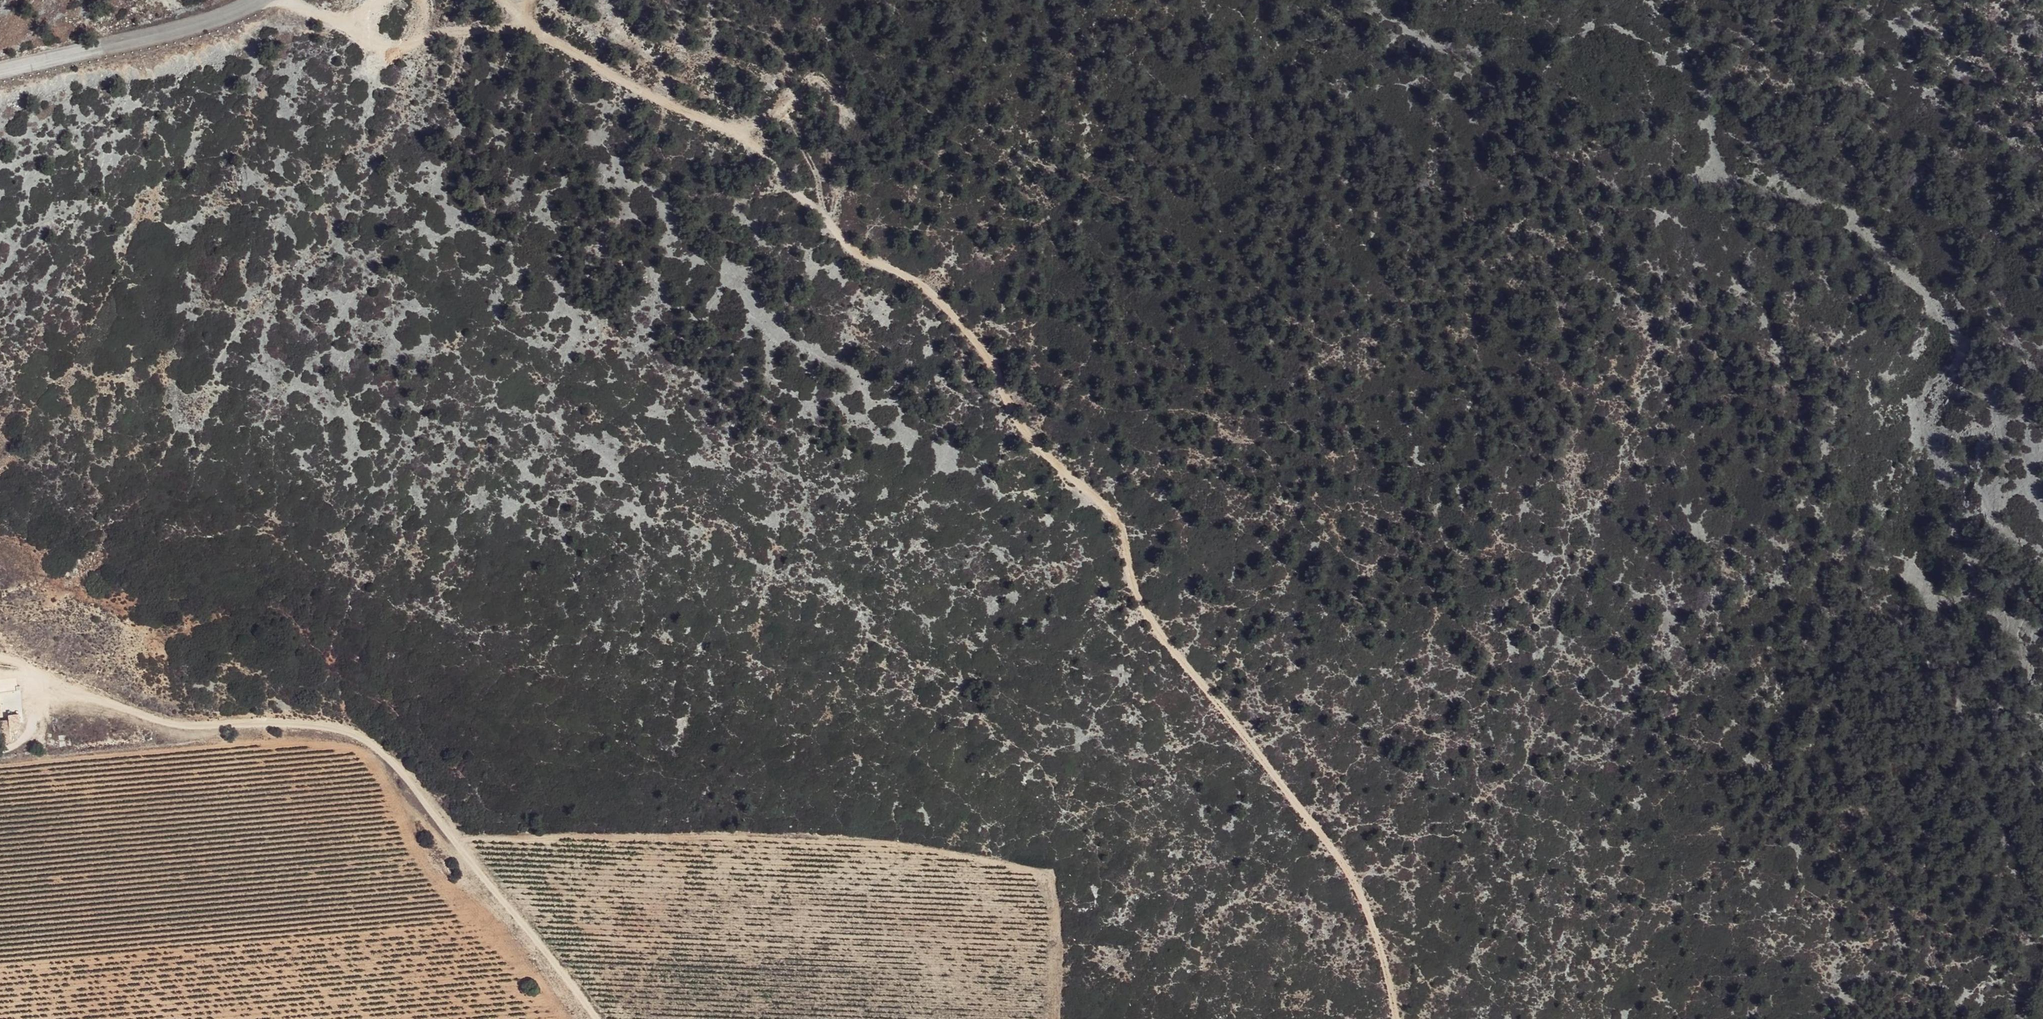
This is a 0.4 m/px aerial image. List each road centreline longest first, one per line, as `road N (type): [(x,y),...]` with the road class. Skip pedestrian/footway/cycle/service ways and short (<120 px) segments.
road 1 (track): [(421,37),(538,26),(638,87),(736,133),(833,228),(935,297),(997,389),(1120,522),(1149,620),(1362,887),(1399,1018)]
road 2 (track): [(0,657),(172,720),(350,730),(458,841),(597,1018)]
road 3 (unclassified): [(259,0),(221,19),(0,69)]

